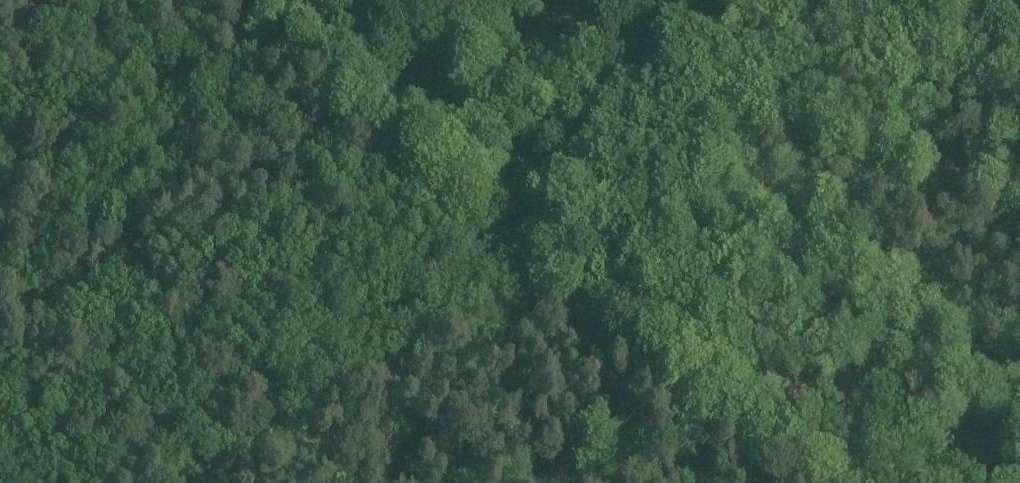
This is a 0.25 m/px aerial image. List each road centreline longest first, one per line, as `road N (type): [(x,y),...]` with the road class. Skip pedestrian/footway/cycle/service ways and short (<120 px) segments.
road 1 (track): [(782,482),(192,0)]
road 2 (track): [(974,482),(470,67)]
road 3 (track): [(470,67),(585,0)]
road 4 (track): [(367,147),(470,67)]

